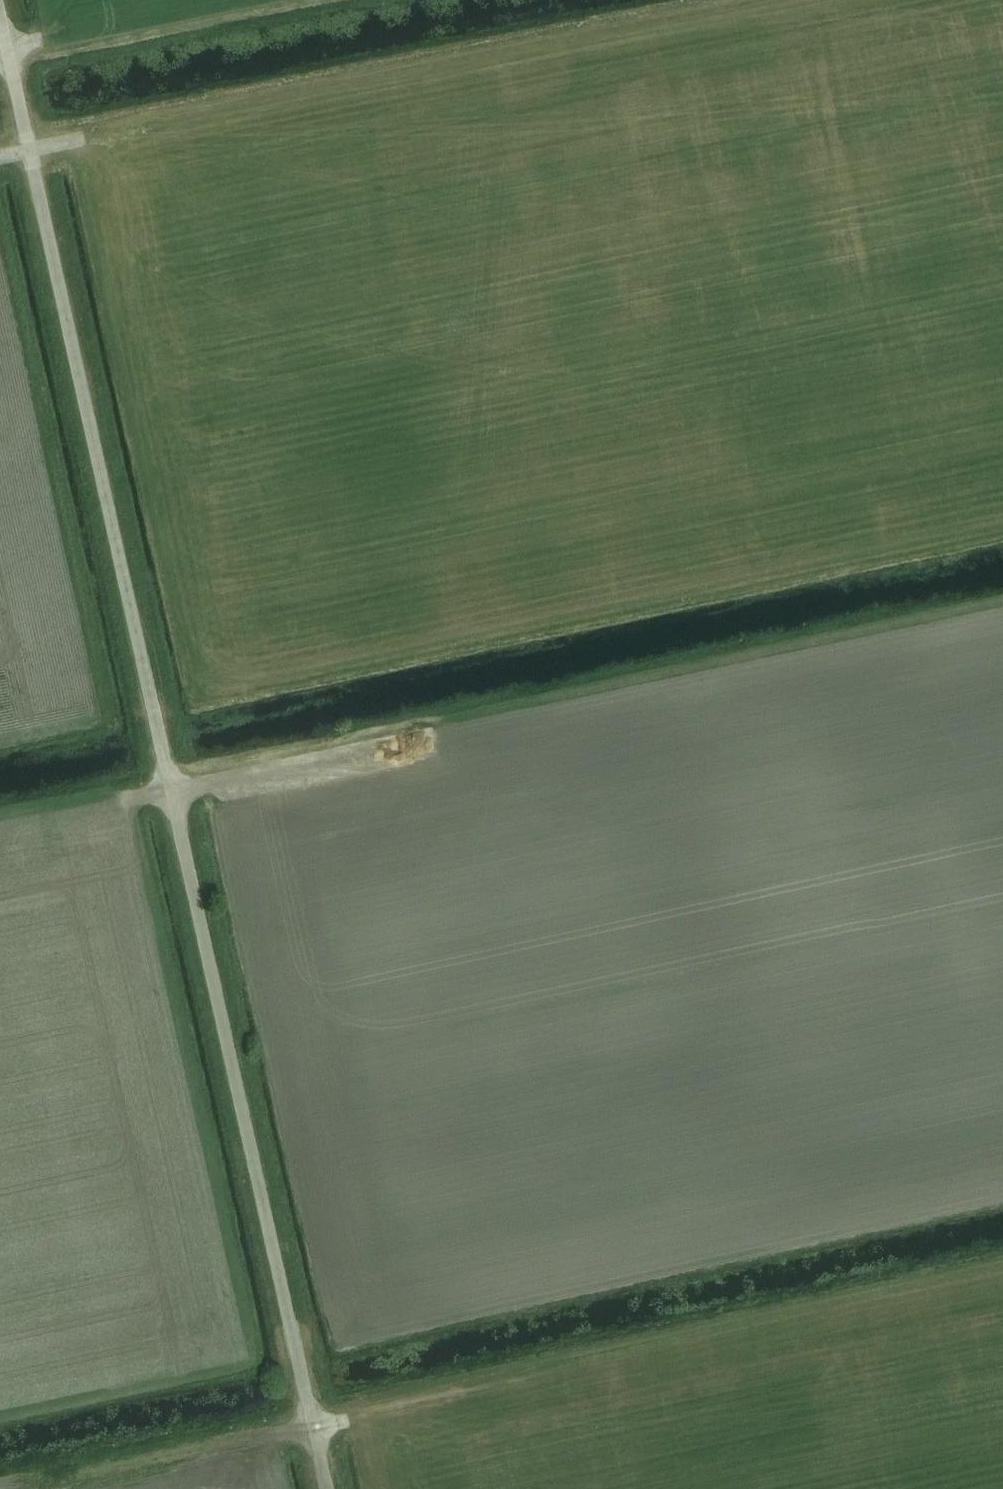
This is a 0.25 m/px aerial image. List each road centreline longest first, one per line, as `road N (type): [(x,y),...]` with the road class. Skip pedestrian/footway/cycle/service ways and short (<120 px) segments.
road 1 (unclassified): [(326,1488),(0,21)]

